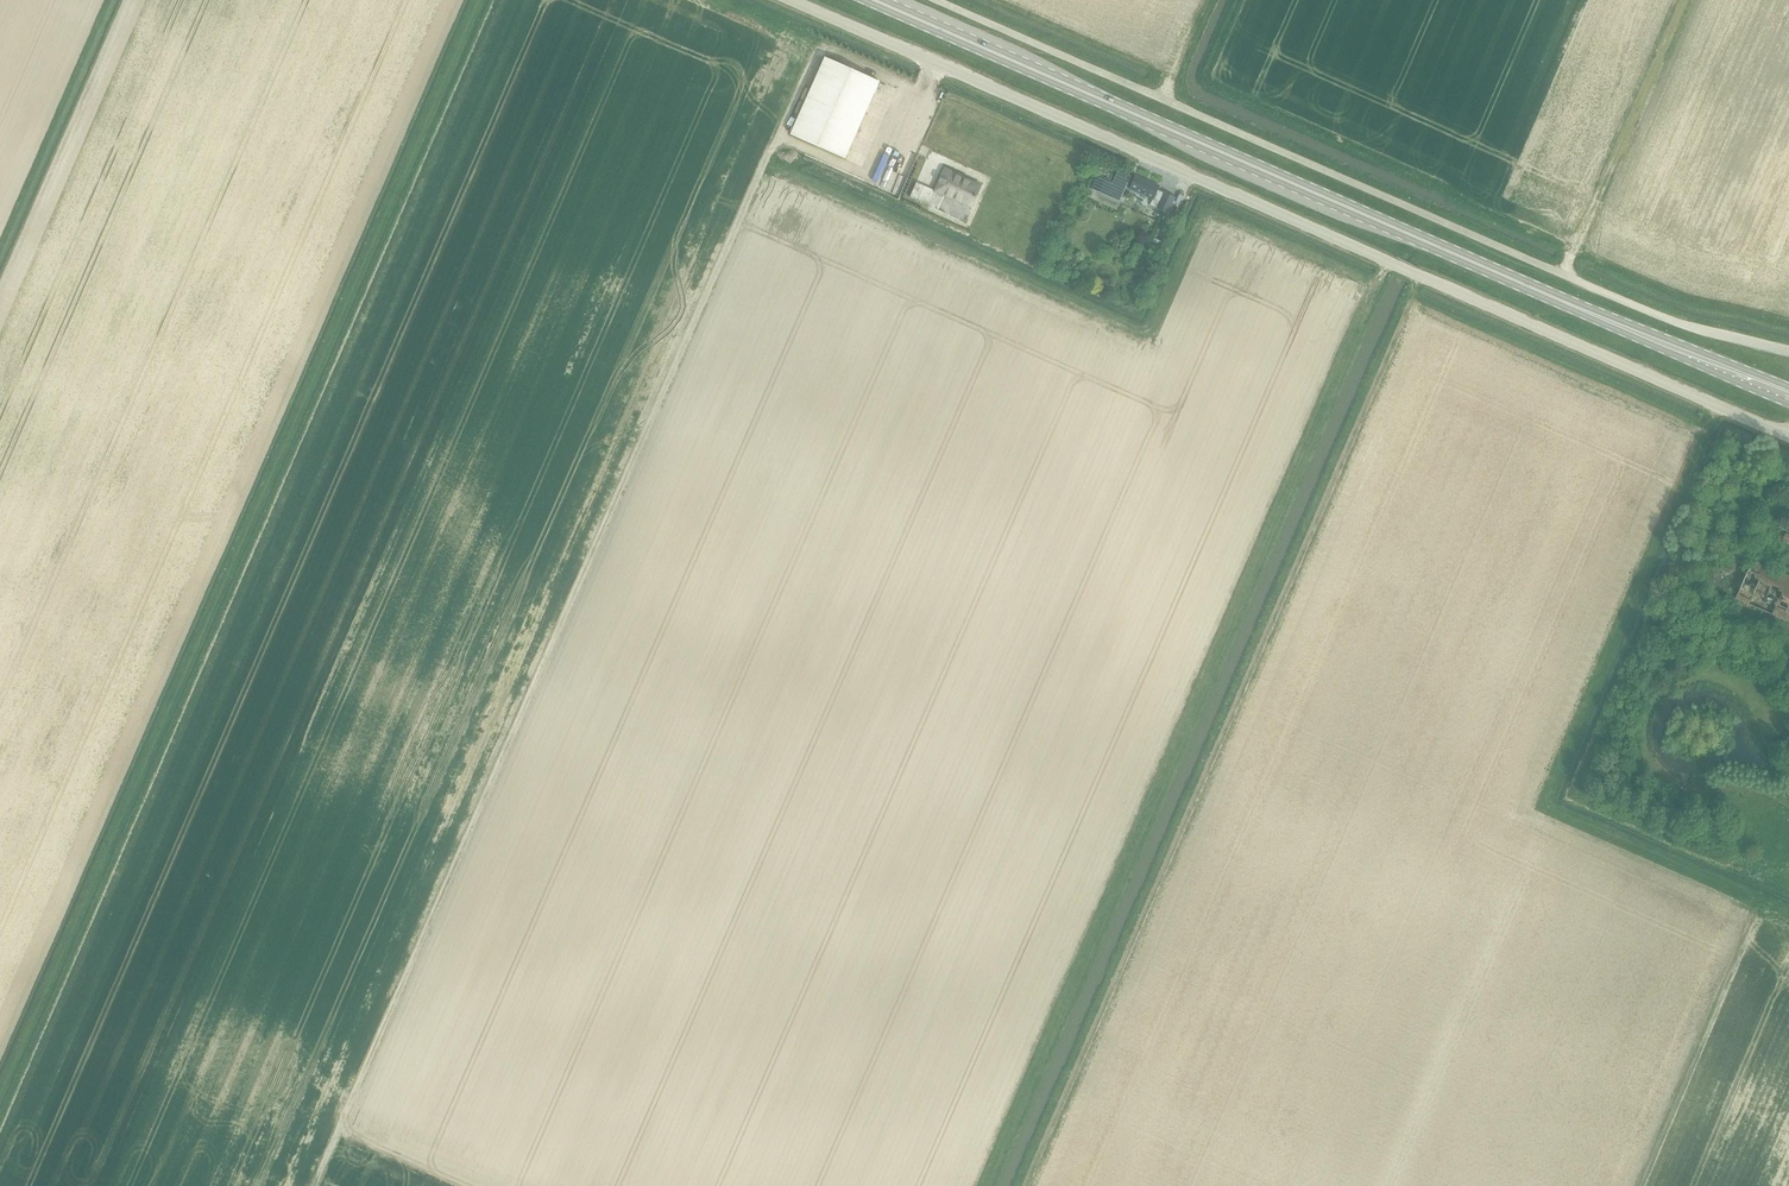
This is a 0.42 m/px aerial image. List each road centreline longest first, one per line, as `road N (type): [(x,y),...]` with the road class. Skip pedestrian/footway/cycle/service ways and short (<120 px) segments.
road 1 (unclassified): [(1788,436),(792,0)]
road 2 (secondary): [(1788,395),(872,0)]
road 3 (unclassified): [(937,0),(1677,323),(1788,351)]

